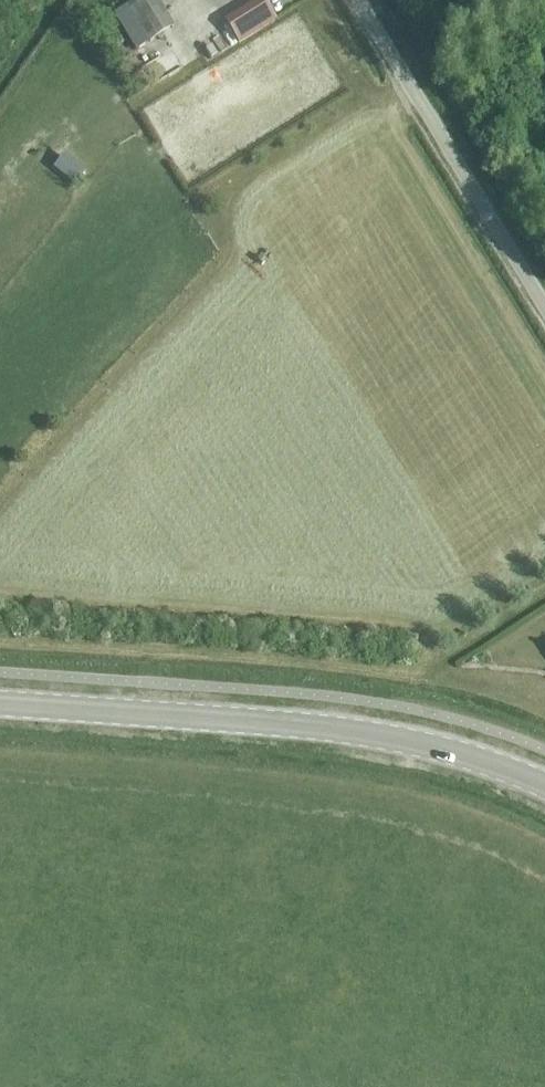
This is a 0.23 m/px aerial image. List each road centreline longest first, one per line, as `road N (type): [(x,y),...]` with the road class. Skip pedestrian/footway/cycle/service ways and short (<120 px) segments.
road 1 (secondary): [(544,786),(407,741),(0,705)]
road 2 (unclassified): [(544,309),(359,0)]

